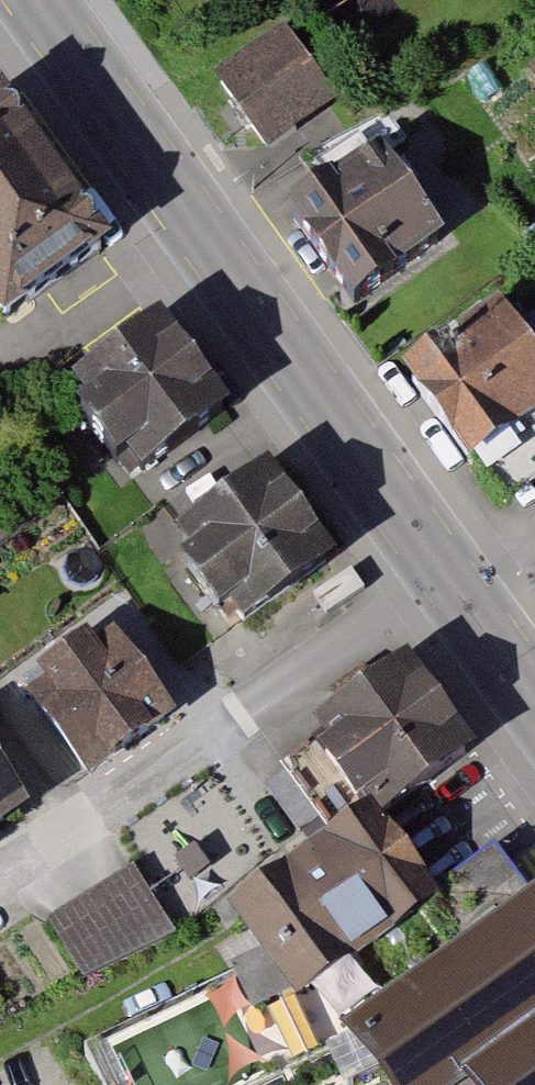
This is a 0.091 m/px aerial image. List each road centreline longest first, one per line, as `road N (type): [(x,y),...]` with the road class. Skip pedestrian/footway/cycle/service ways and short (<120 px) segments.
road 1 (secondary): [(37,0),(534,689)]

